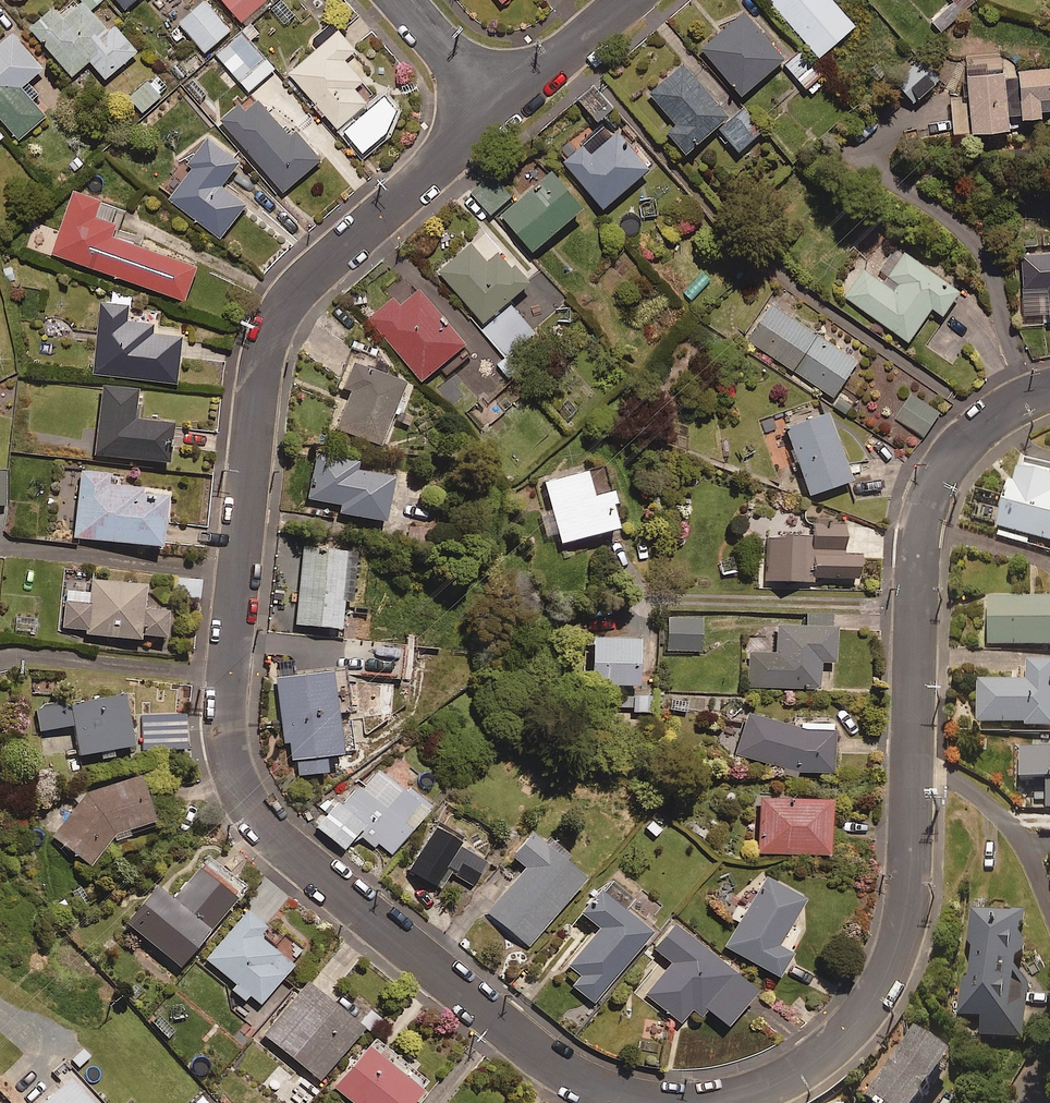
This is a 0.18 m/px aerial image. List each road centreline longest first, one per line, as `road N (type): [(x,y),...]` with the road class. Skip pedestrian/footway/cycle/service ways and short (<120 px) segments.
road 1 (residential): [(497,113),(312,277),(270,331),(230,656),(231,759),(245,799),(269,831),(537,1053),(591,1085),(663,1102)]
road 2 (residential): [(687,1102),(756,1090),(796,1072),(876,1001),(903,933),(910,888),(920,524),(937,478),(964,439),(999,411),(1049,390)]
road 3 (residential): [(628,0),(497,113)]
road 4 (residential): [(398,0),(497,113)]

